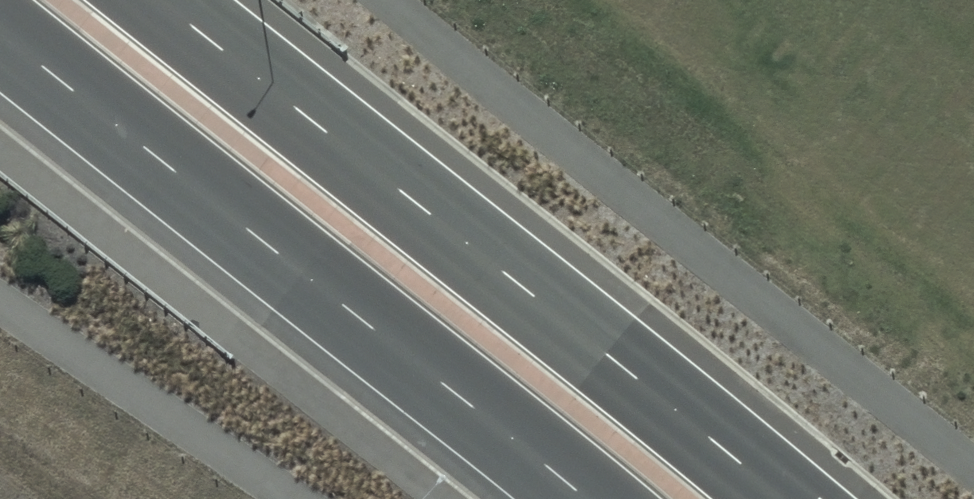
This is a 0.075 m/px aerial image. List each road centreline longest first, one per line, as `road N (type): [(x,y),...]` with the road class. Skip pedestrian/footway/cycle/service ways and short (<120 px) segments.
road 1 (secondary): [(154,0),(781,498)]
road 2 (secondary): [(564,498),(0,45)]

